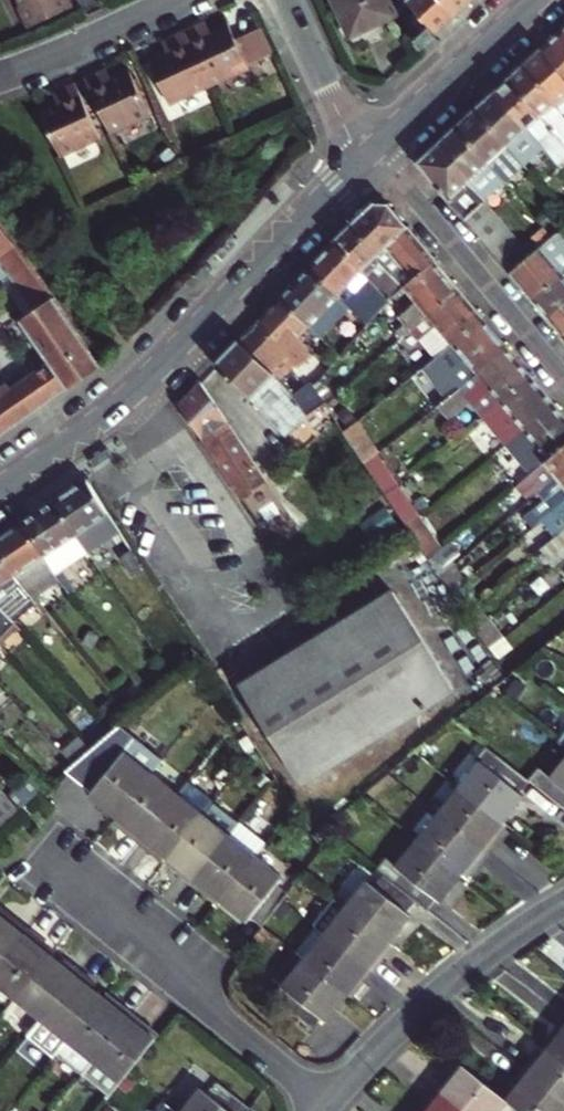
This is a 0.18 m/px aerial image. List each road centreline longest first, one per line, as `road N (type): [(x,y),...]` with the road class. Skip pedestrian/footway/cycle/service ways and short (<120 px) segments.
road 1 (secondary): [(0,489),(138,392),(360,163)]
road 2 (residential): [(324,1104),(208,1006),(200,981),(53,860)]
road 3 (residential): [(324,1104),(458,975),(563,904)]
road 4 (residential): [(563,375),(374,150)]
road 5 (secondary): [(374,150),(534,0)]
road 6 (residential): [(173,0),(0,75)]
road 7 (residential): [(284,0),(360,163)]

